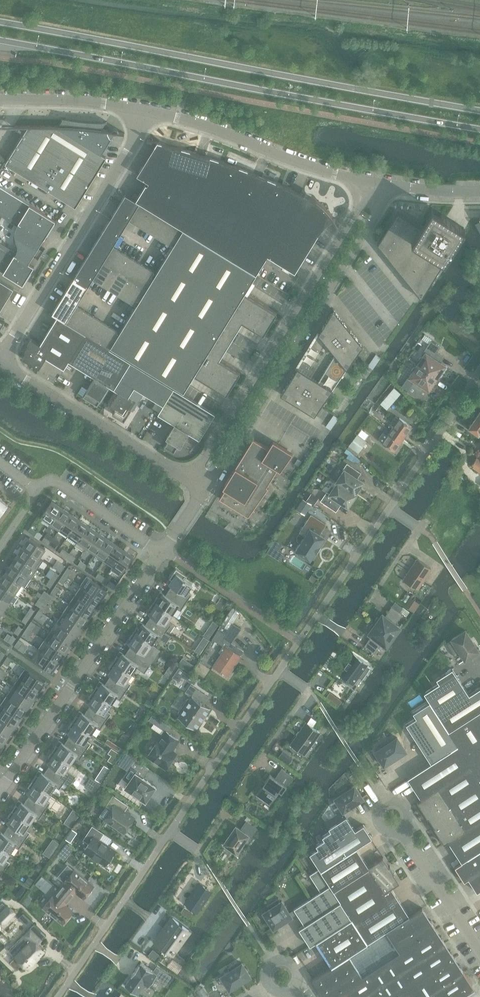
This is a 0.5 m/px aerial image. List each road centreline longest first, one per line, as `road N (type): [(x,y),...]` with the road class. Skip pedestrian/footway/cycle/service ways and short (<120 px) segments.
road 1 (secondary): [(479,109),(0,22)]
road 2 (secondary): [(0,40),(479,127)]
road 3 (unclassified): [(205,489),(398,184)]
road 4 (unclassified): [(377,182),(189,479)]
road 5 (residential): [(0,794),(164,552)]
road 6 (unclassified): [(0,359),(152,113)]
road 7 (unclassified): [(377,182),(152,113)]
road 8 (unclassified): [(189,479),(0,362)]
road 9 (residential): [(58,996),(169,832)]
road 10 (residential): [(169,832),(278,670)]
road 11 (residential): [(278,670),(388,509)]
road 12 (residential): [(388,509),(479,376)]
road 13 (unclassified): [(152,113),(0,99)]
road 14 (residential): [(164,552),(60,482),(39,490)]
road 15 (unclassified): [(406,833),(479,947)]

